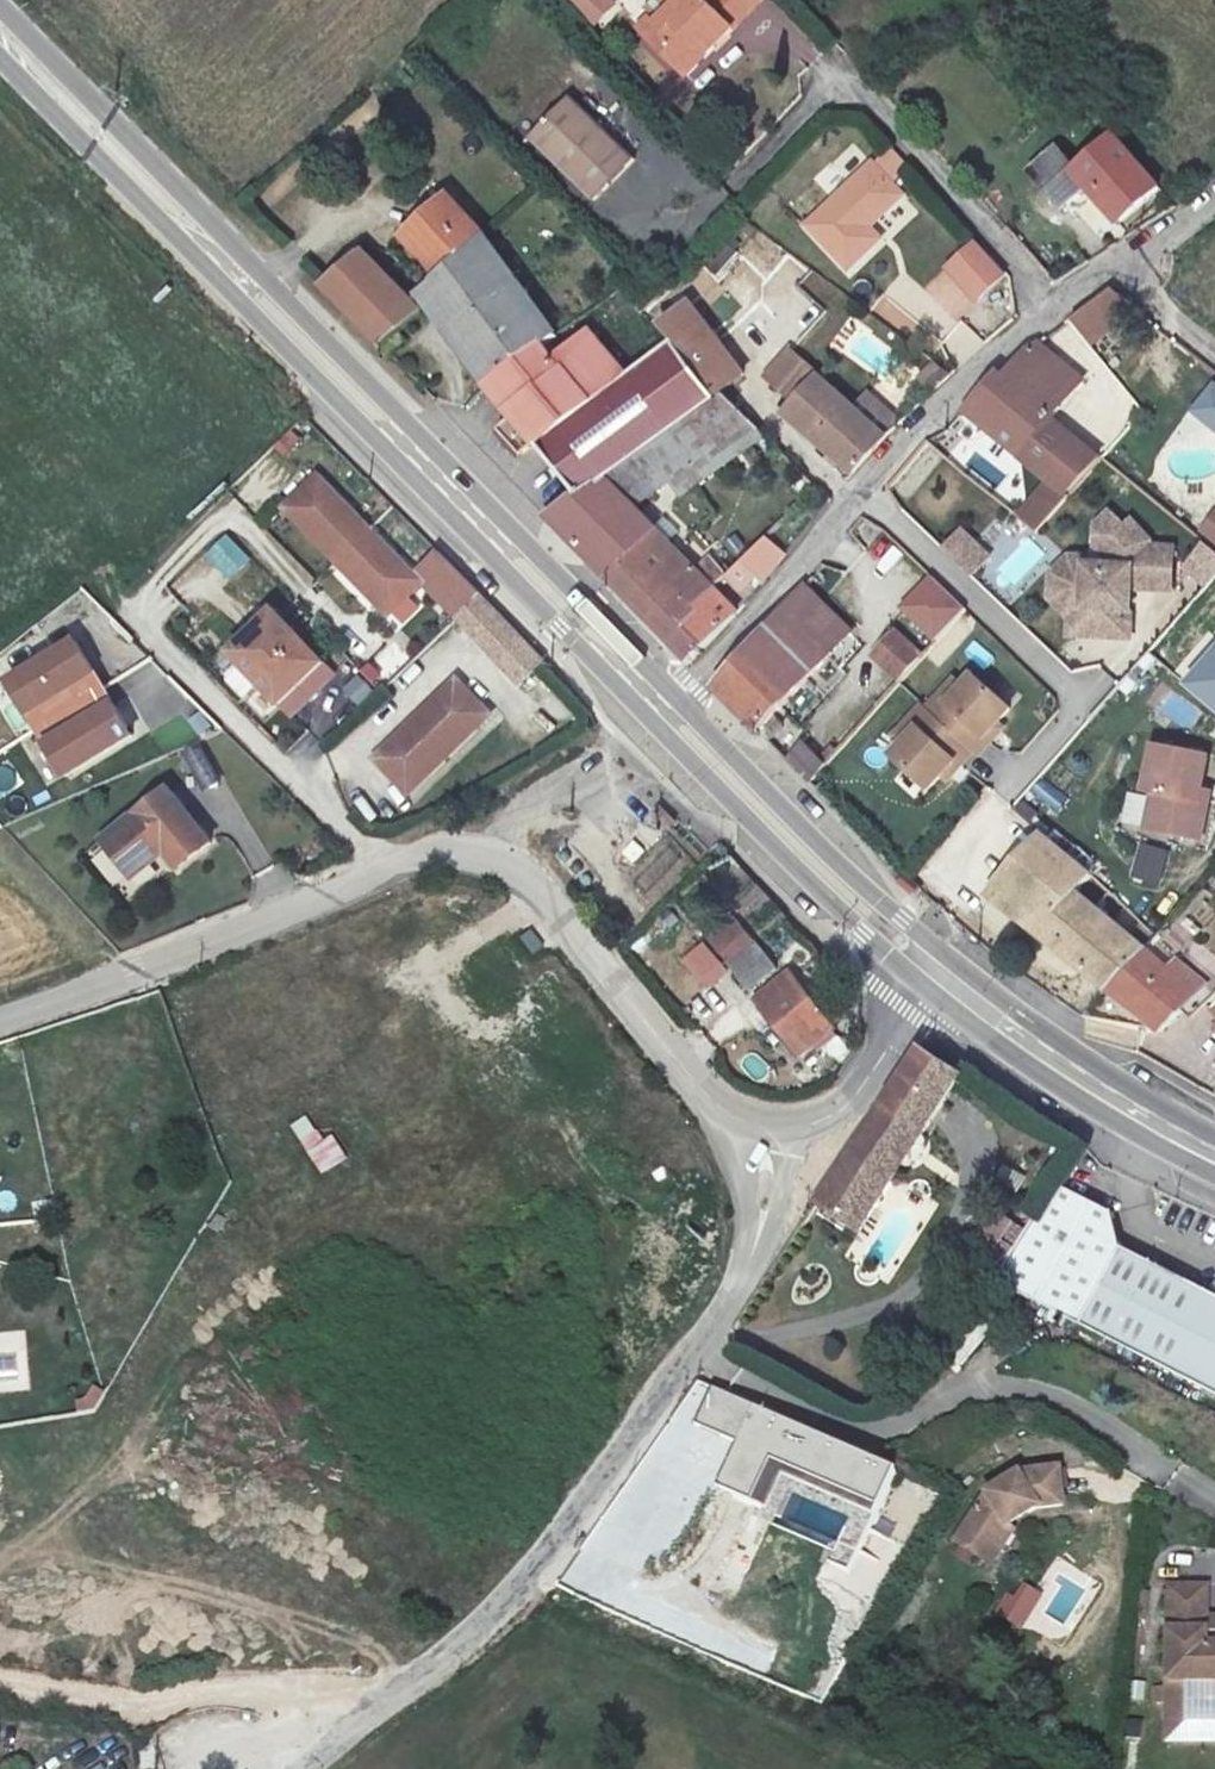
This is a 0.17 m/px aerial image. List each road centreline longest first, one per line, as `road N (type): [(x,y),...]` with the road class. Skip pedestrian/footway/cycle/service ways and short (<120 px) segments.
road 1 (primary): [(656,707),(0,33)]
road 2 (residential): [(0,1022),(395,866),(460,852),(516,869),(707,1099),(729,1117),(772,1132)]
road 3 (unclassified): [(772,1132),(765,1213),(750,1258),(695,1352),(508,1592),(451,1650),(307,1768)]
road 4 (unclassified): [(1054,305),(993,354),(656,707)]
road 5 (residential): [(1054,305),(871,97),(835,92),(817,99),(727,194)]
road 6 (primary): [(941,975),(656,707)]
road 7 (primary): [(1214,1158),(1016,1035),(941,975)]
road 8 (residential): [(772,1132),(831,1117),(848,1103),(941,975)]
road 9 (unclassified): [(1214,203),(1054,305)]
road 10 (unclassified): [(339,1697),(211,1768)]

